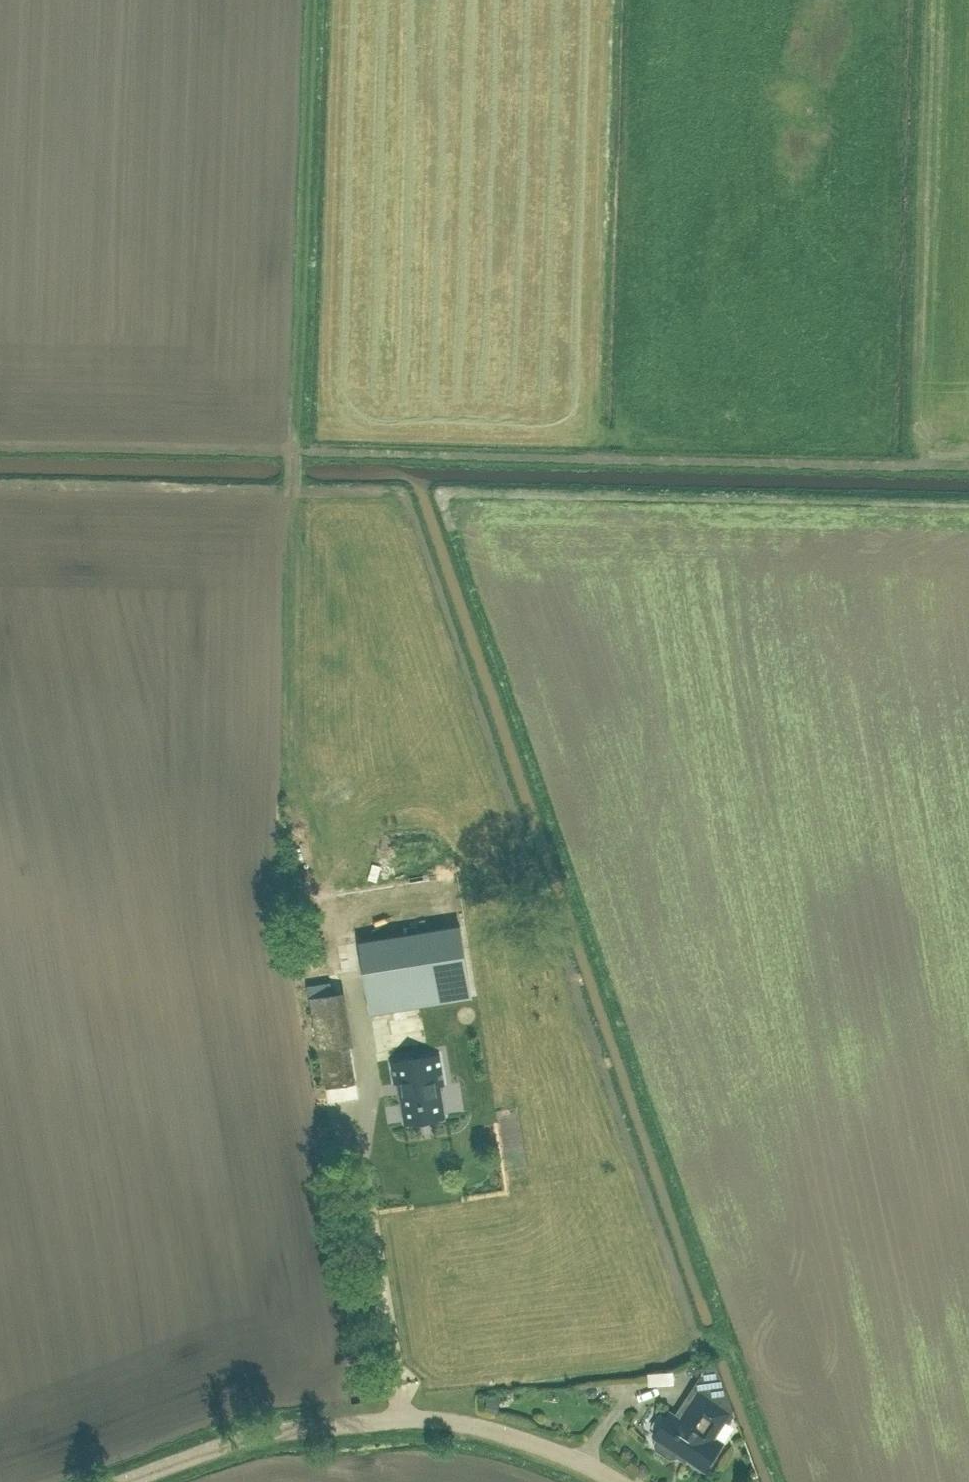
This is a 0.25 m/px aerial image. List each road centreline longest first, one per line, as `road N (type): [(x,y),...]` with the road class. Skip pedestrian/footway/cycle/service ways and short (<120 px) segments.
road 1 (residential): [(620,1481),(509,1434),(423,1420),(243,1438),(123,1481)]

